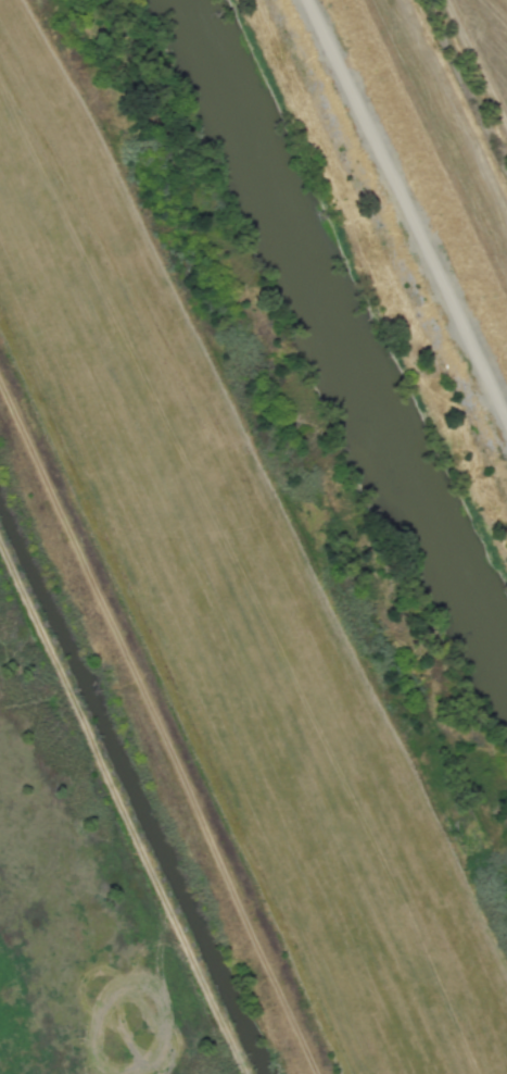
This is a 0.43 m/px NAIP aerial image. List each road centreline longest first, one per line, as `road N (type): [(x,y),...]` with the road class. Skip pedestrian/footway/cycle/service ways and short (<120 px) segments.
road 1 (residential): [(506,415),(312,0)]

